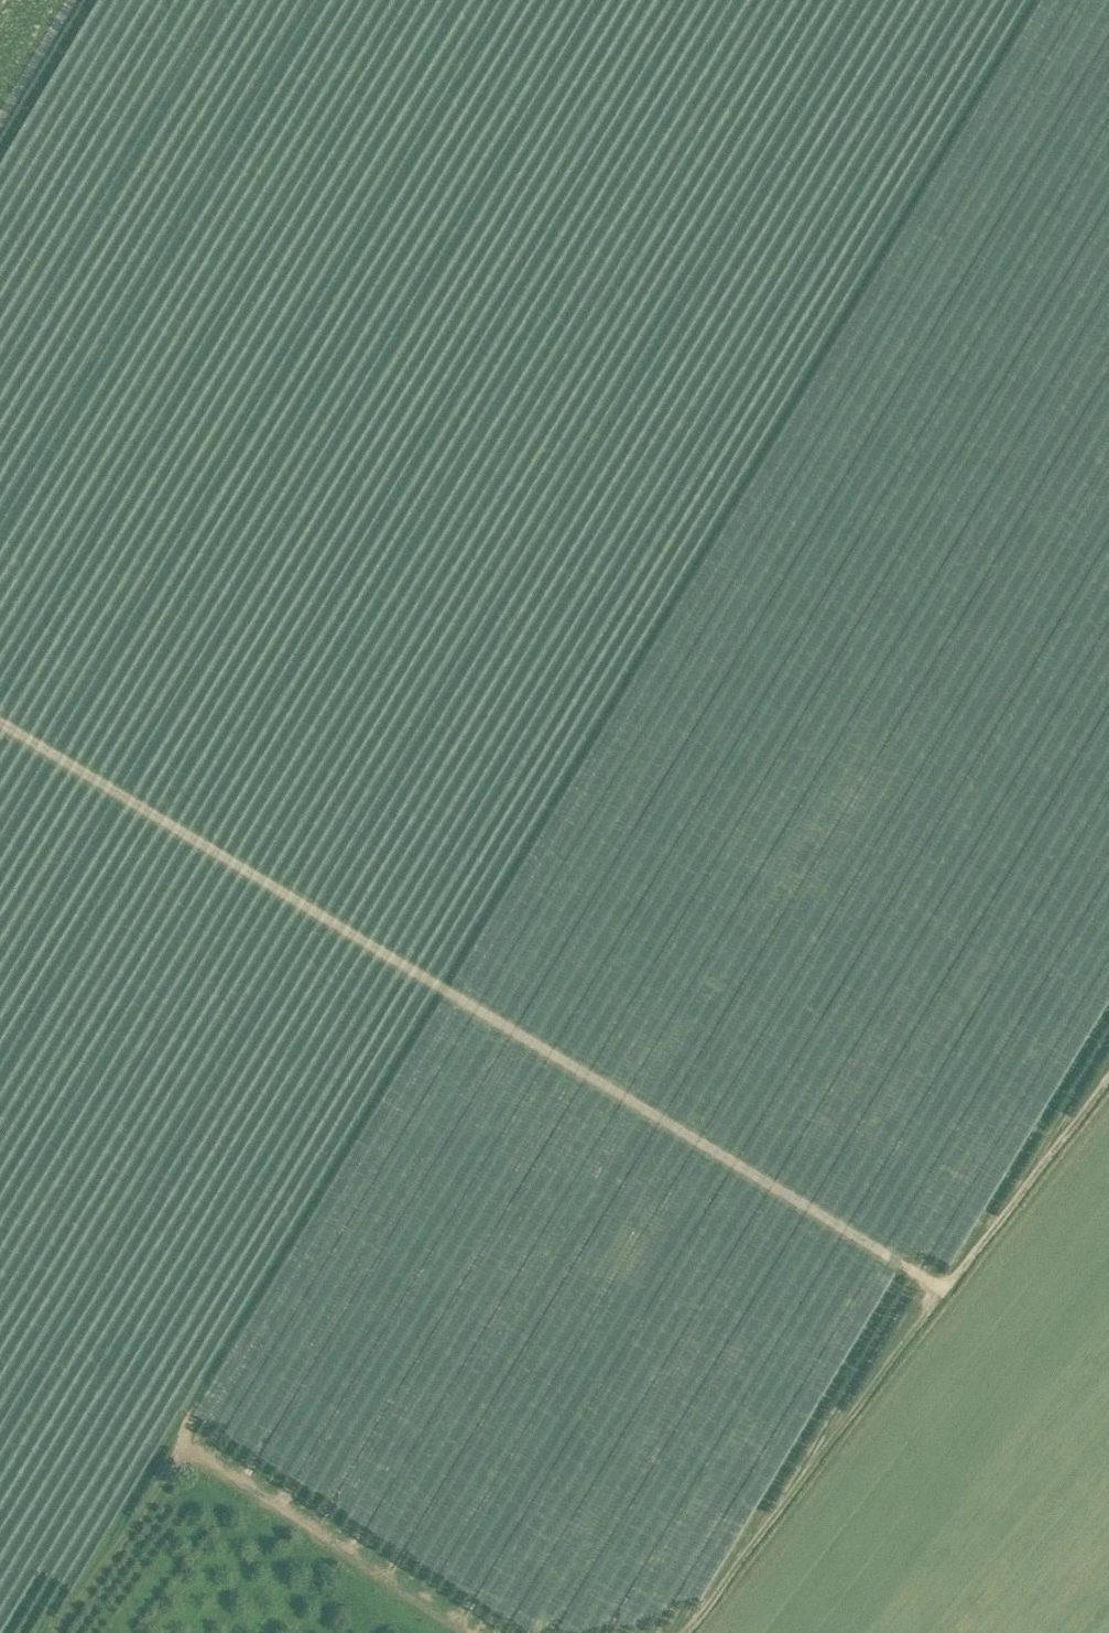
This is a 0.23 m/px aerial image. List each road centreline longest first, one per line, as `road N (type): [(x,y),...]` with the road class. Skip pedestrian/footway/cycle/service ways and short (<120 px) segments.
road 1 (track): [(943,1291),(0,722)]
road 2 (track): [(683,1632),(1108,1078)]
road 3 (track): [(55,1632),(177,1458),(189,1454),(464,1632)]
road 4 (track): [(69,0),(0,116)]

